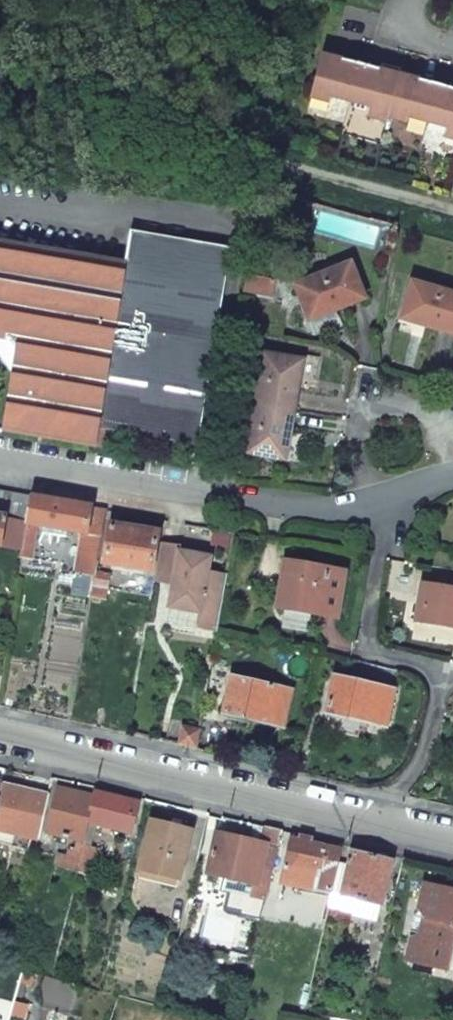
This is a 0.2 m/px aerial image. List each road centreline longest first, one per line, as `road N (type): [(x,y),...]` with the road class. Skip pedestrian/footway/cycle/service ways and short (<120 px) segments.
road 1 (track): [(0,85),(452,207)]
road 2 (residential): [(452,840),(0,737)]
road 3 (residential): [(452,475),(374,506),(317,506),(0,456)]

